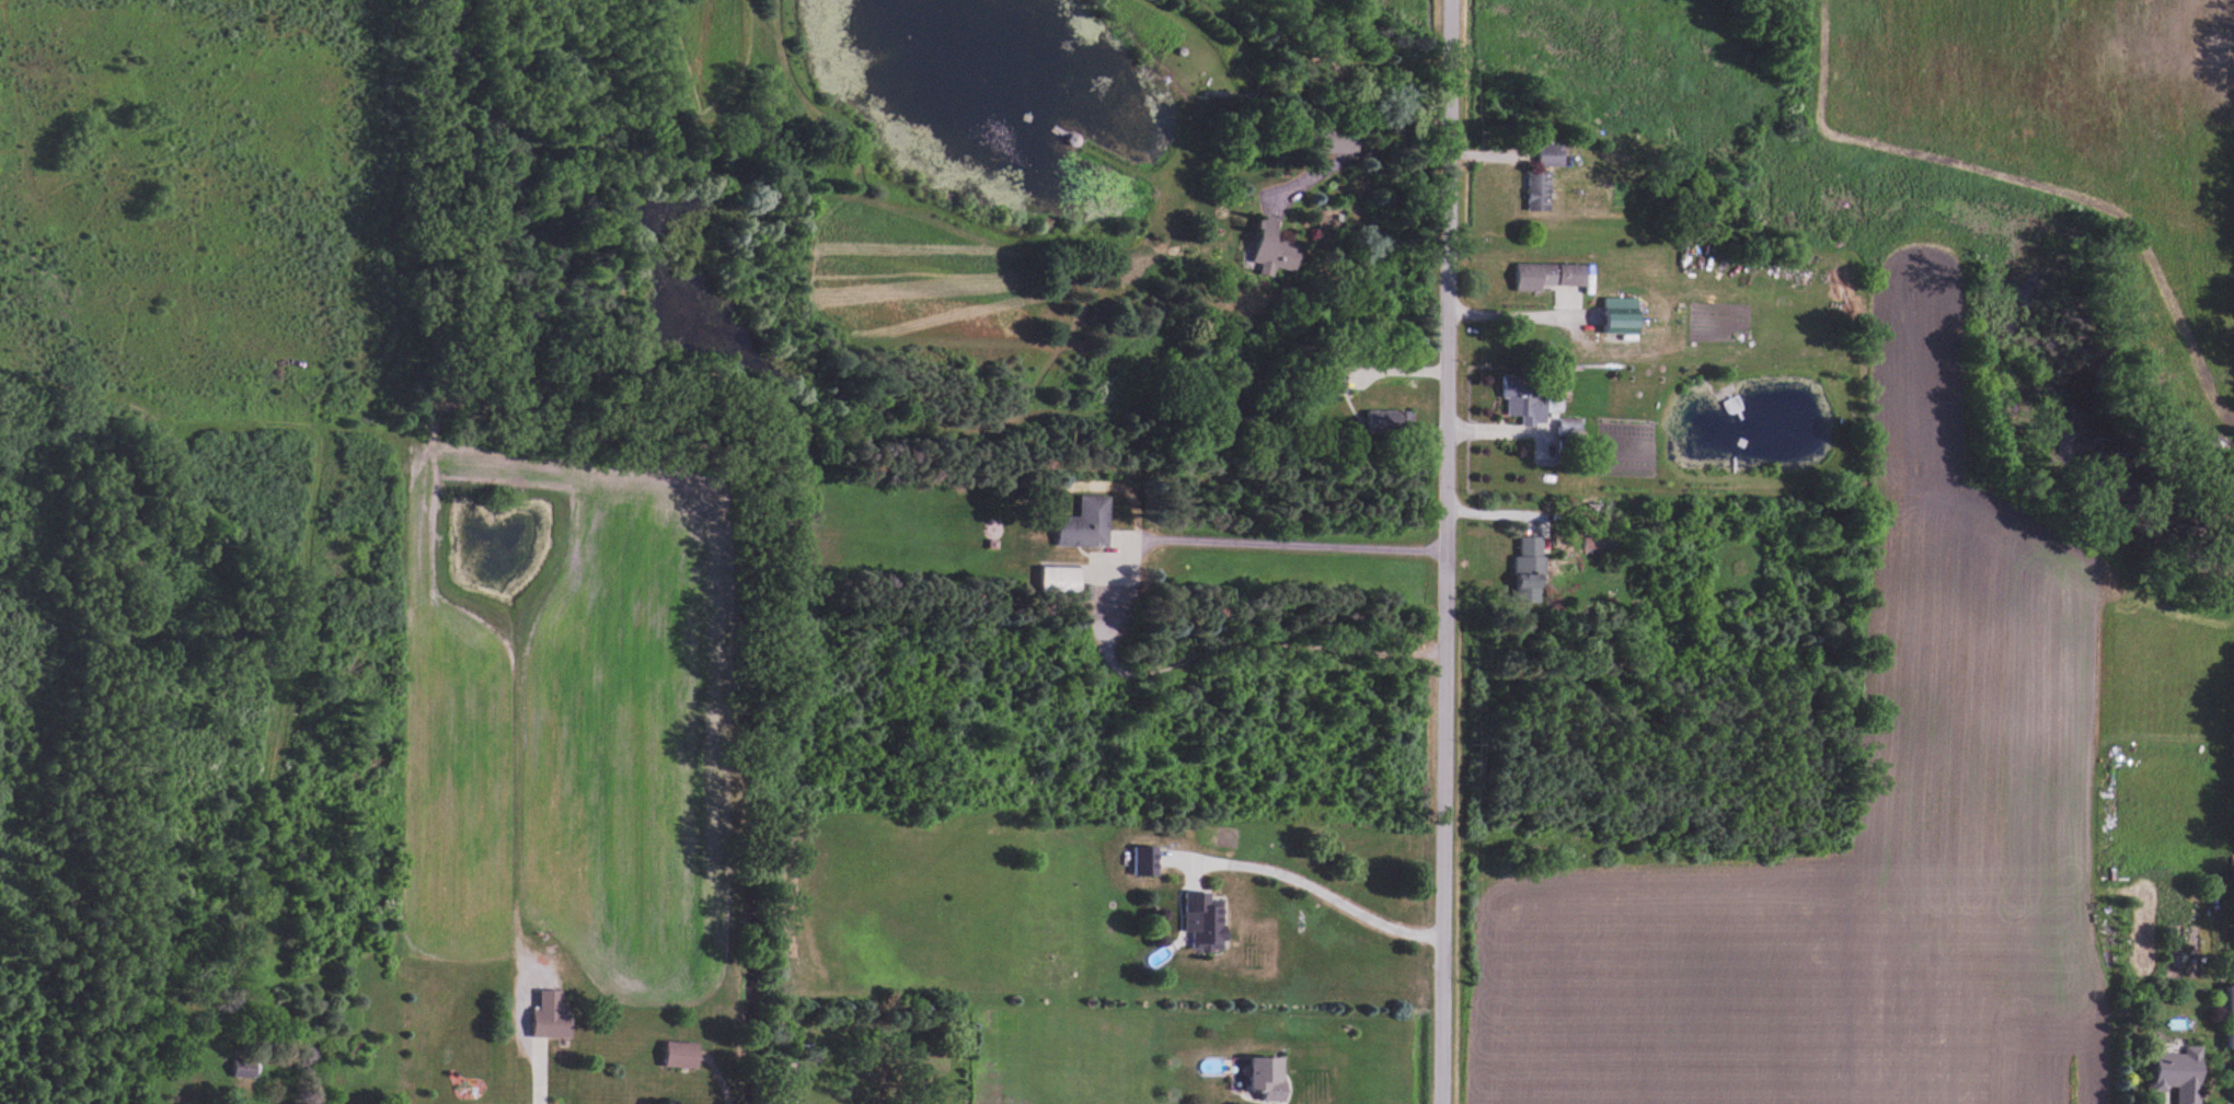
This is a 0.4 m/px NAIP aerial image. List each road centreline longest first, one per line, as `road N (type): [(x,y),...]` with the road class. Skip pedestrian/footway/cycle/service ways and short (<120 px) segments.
road 1 (residential): [(1451,0),(1440,1103)]

